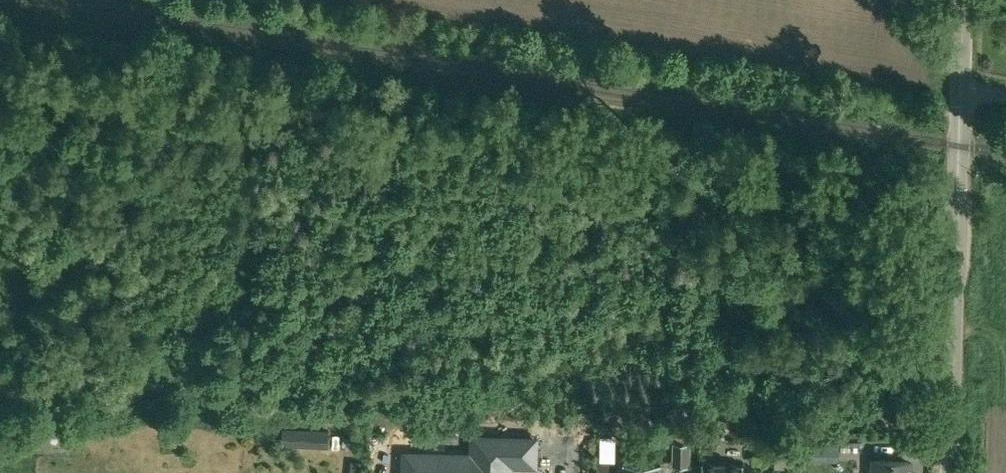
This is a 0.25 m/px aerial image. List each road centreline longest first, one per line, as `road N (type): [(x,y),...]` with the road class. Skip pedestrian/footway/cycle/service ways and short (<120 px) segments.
road 1 (residential): [(967,0),(953,472)]

